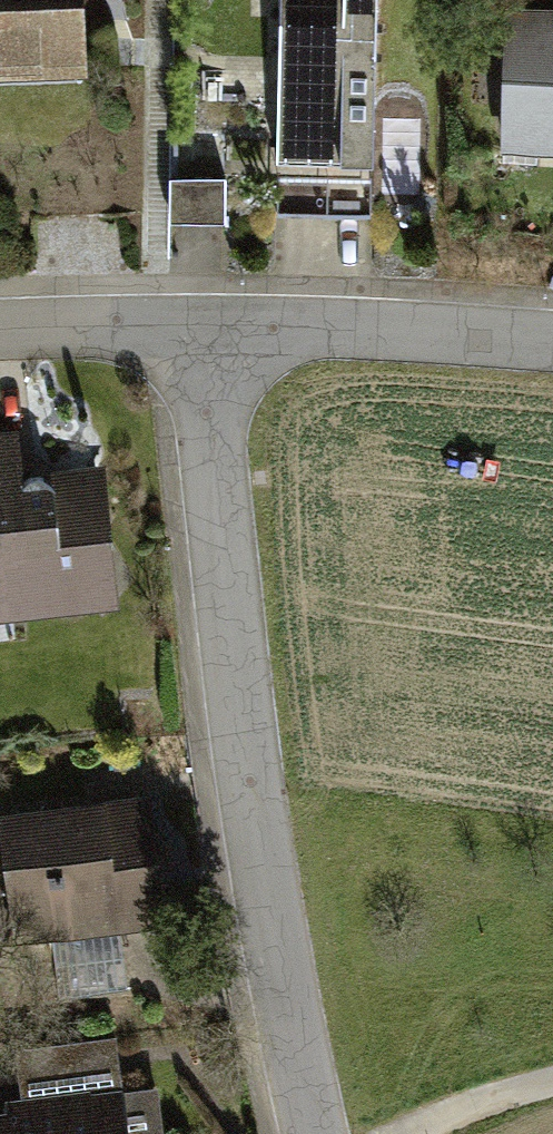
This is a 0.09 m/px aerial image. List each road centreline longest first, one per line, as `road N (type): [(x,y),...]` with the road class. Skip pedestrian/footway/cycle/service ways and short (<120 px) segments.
road 1 (residential): [(203,321),(245,767),(316,1133)]
road 2 (residential): [(203,321),(552,344)]
road 3 (residential): [(0,328),(203,321)]
road 4 (track): [(409,1133),(552,1082)]

